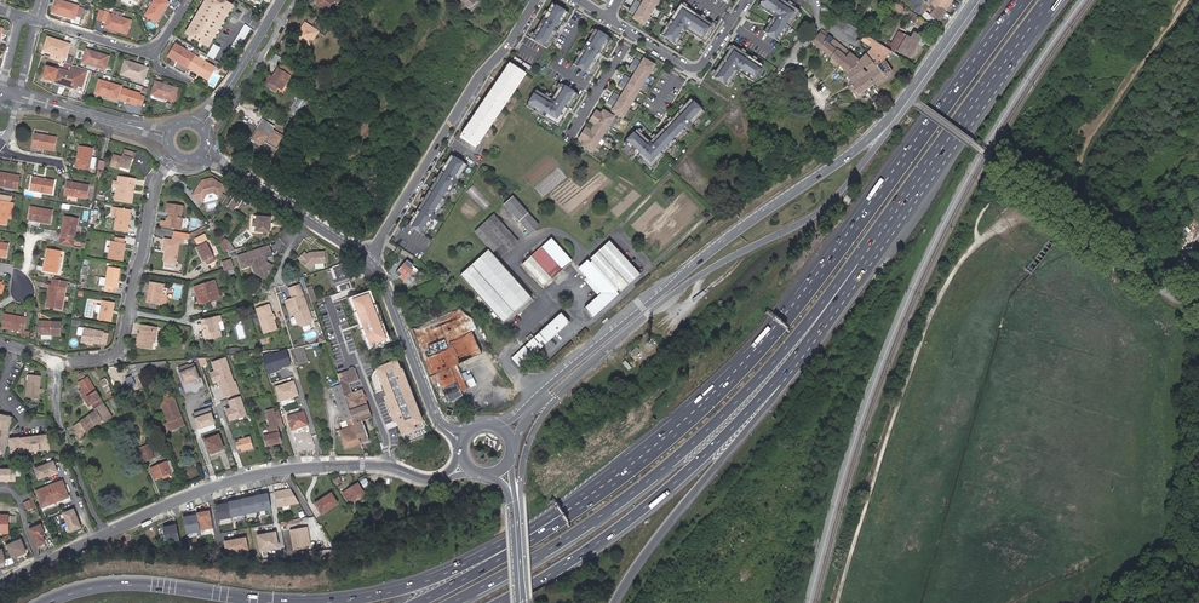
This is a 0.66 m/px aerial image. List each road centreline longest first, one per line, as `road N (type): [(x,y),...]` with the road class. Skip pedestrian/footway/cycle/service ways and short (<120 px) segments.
road 1 (motorway): [(1022,0),(780,326),(682,426),(573,512)]
road 2 (motorway): [(450,602),(583,527),(666,467),(765,371),(895,214)]
road 3 (motorway): [(499,602),(596,544),(711,450),(804,347),(895,214)]
road 4 (secondary): [(509,434),(677,291),(829,204),(905,106)]
road 5 (secondary): [(905,106),(640,305),(499,424)]
road 6 (motorway): [(614,602),(659,533),(870,269),(895,214)]
road 7 (secondary): [(448,476),(430,479),(386,465),(278,470),(211,487),(105,534)]
road 8 (residential): [(370,258),(536,0)]
road 9 (motorway): [(895,214),(1051,0)]
road 10 (motorway): [(573,512),(420,584),(329,602)]
road 11 (motorway): [(273,602),(116,585),(46,602)]
road 12 (residential): [(370,258),(440,422),(462,438)]
road 13 (motorway): [(573,512),(416,602)]
road 14 (residential): [(59,366),(58,416),(105,534)]
road 15 (residential): [(234,173),(370,258)]
road 16 (residential): [(632,33),(690,68),(704,64),(745,0)]
road 17 (residential): [(163,169),(128,311)]
road 18 (secondary): [(980,0),(905,106)]
road 19 (residential): [(632,33),(568,141)]

